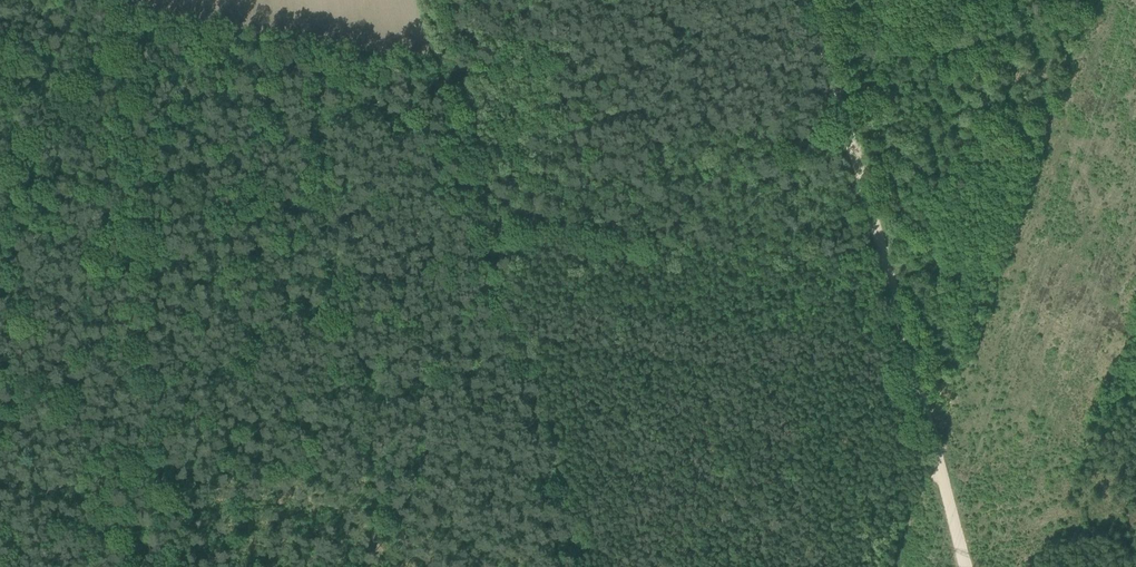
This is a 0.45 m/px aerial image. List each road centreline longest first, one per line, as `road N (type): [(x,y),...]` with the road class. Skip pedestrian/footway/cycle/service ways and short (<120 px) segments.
road 1 (track): [(964,566),(811,0)]
road 2 (track): [(166,566),(127,27)]

